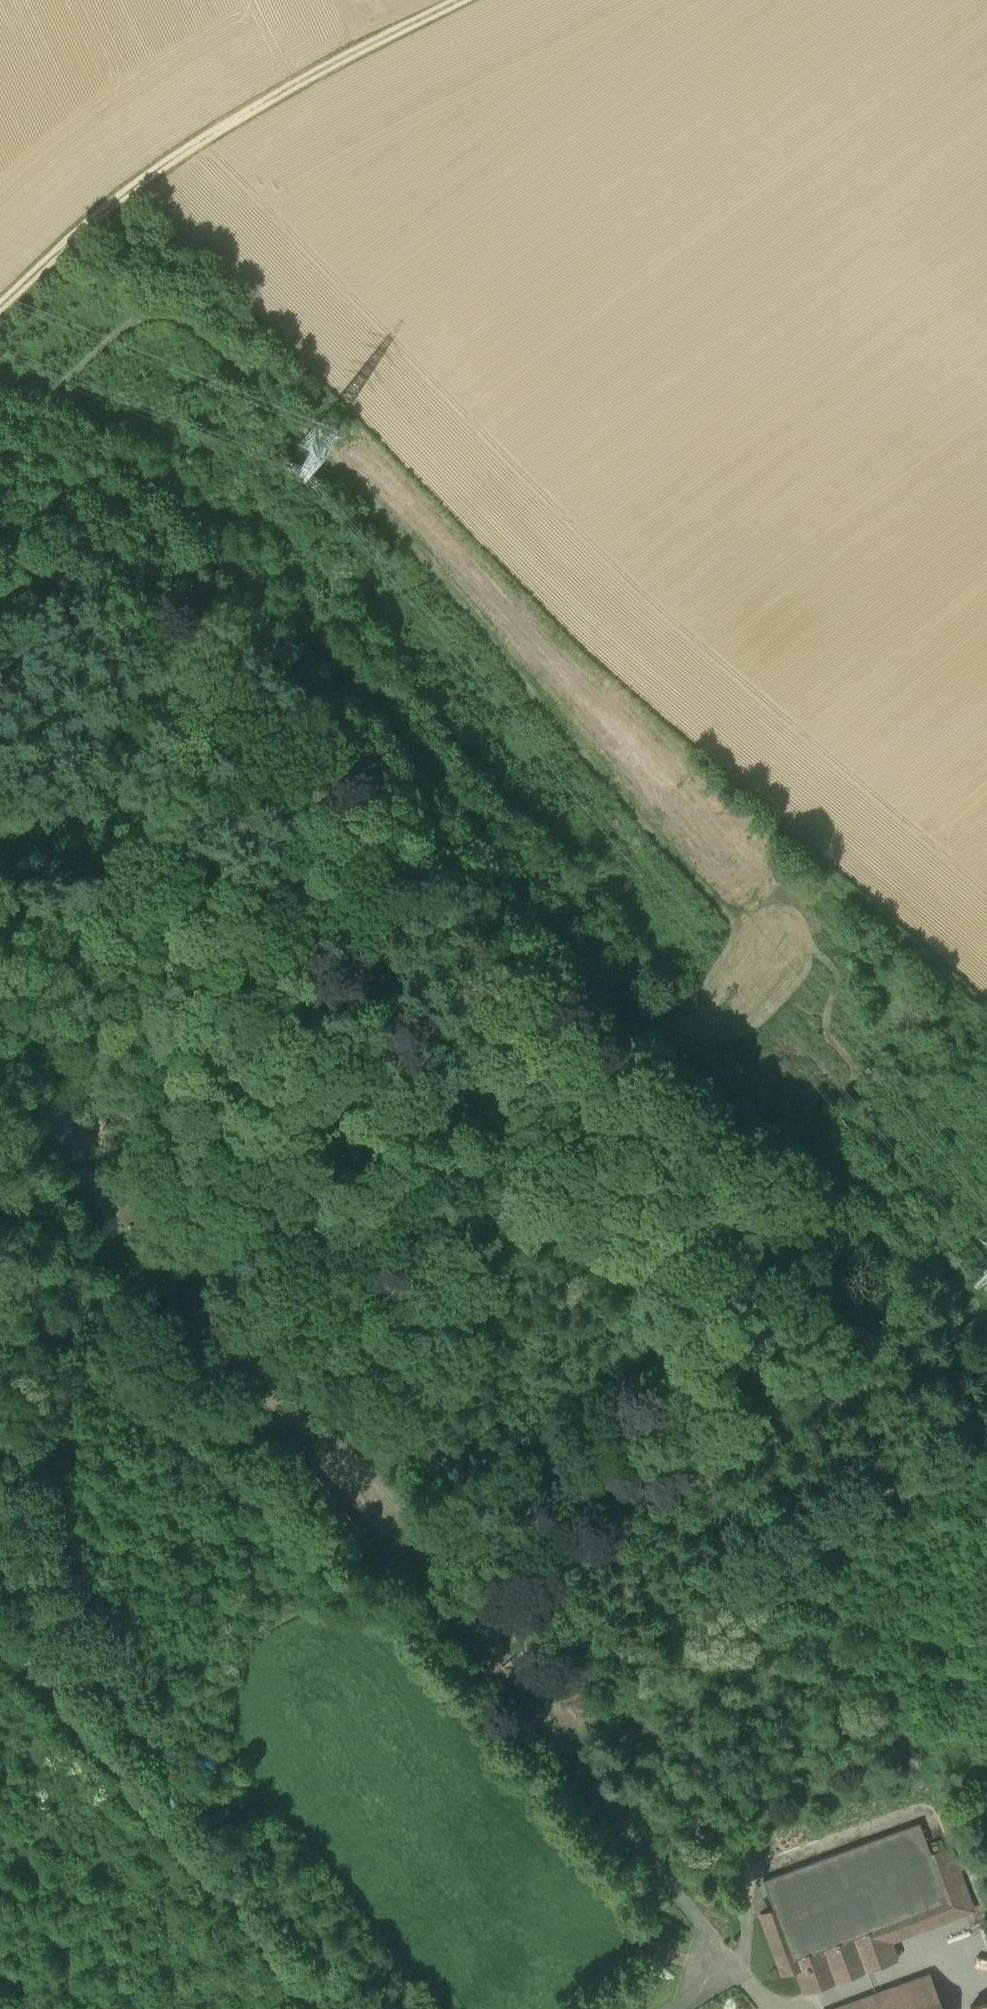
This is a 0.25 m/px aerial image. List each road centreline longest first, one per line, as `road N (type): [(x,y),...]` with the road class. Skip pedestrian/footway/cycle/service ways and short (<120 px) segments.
road 1 (track): [(457,0),(282,89),(163,163),(0,305)]
road 2 (unclassified): [(322,2008),(0,1625)]

